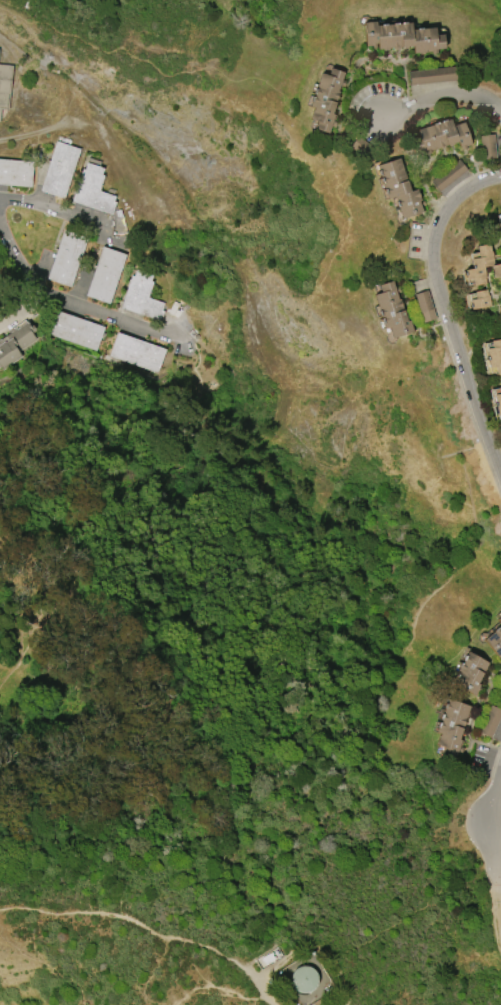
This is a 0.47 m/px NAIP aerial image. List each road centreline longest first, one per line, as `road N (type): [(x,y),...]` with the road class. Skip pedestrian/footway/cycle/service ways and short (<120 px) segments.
road 1 (residential): [(500,178),(455,200),(436,240),(442,284),(500,463)]
road 2 (residential): [(176,341),(55,299),(0,237)]
road 3 (residential): [(122,233),(37,201),(0,200)]
road 4 (residential): [(500,106),(463,95),(381,116)]

